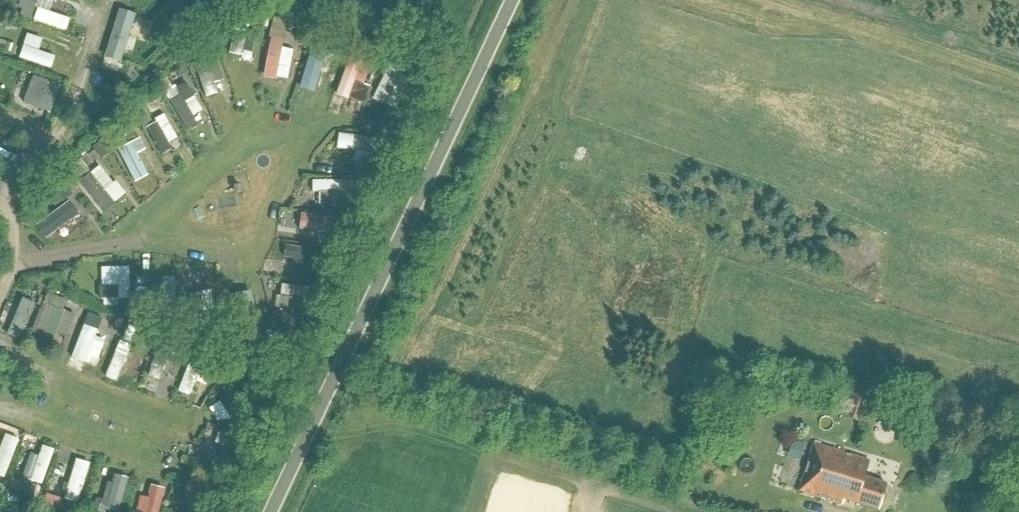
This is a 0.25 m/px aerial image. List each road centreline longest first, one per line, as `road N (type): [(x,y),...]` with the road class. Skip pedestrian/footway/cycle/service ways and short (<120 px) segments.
road 1 (unclassified): [(266,511),(507,0)]
road 2 (track): [(8,218),(5,188),(39,141),(0,118)]

